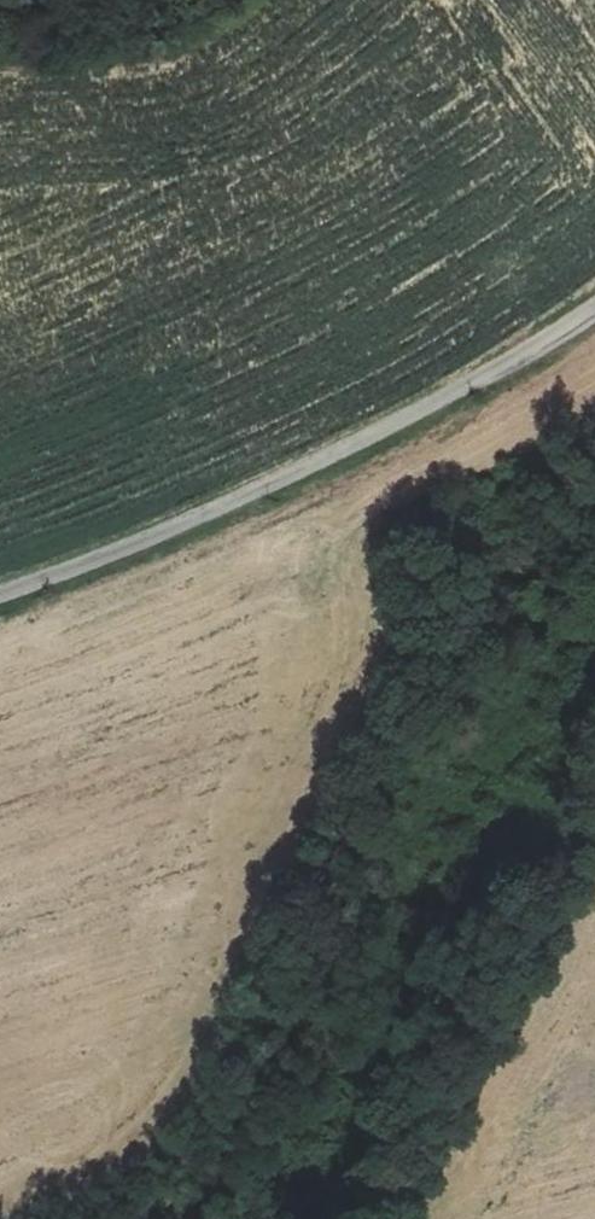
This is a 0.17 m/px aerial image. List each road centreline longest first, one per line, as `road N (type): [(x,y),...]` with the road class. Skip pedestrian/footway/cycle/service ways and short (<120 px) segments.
road 1 (unclassified): [(594,306),(360,441),(161,533),(0,593)]

